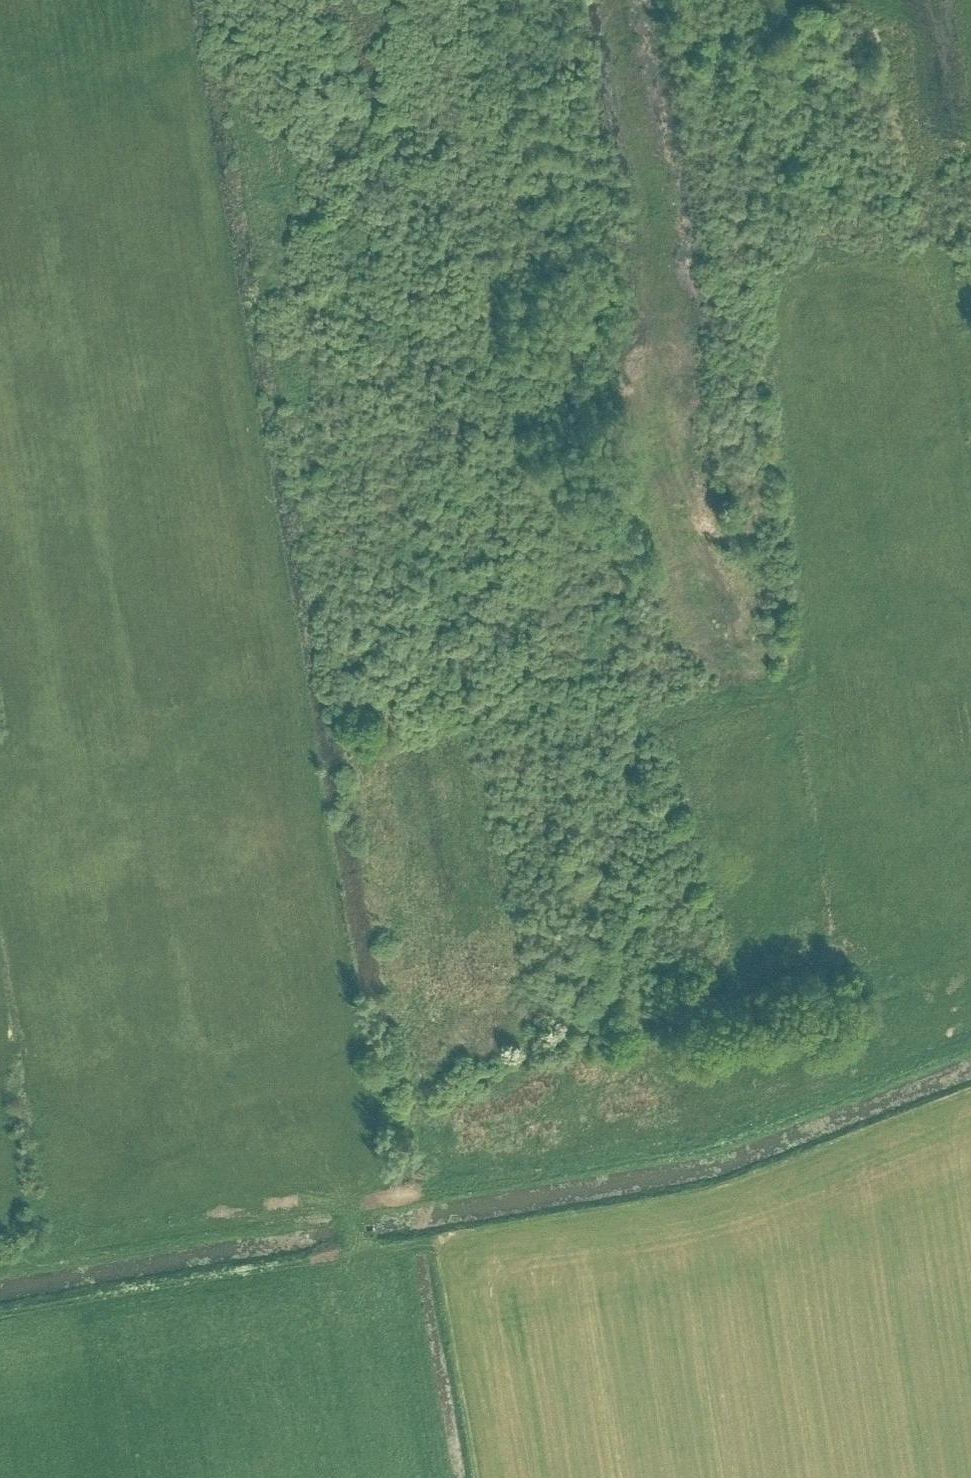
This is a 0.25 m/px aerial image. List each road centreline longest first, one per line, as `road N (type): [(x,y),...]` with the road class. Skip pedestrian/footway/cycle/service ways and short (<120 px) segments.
road 1 (track): [(970,1035),(747,1130),(345,1208)]
road 2 (track): [(366,1254),(345,1208),(0,1266)]

